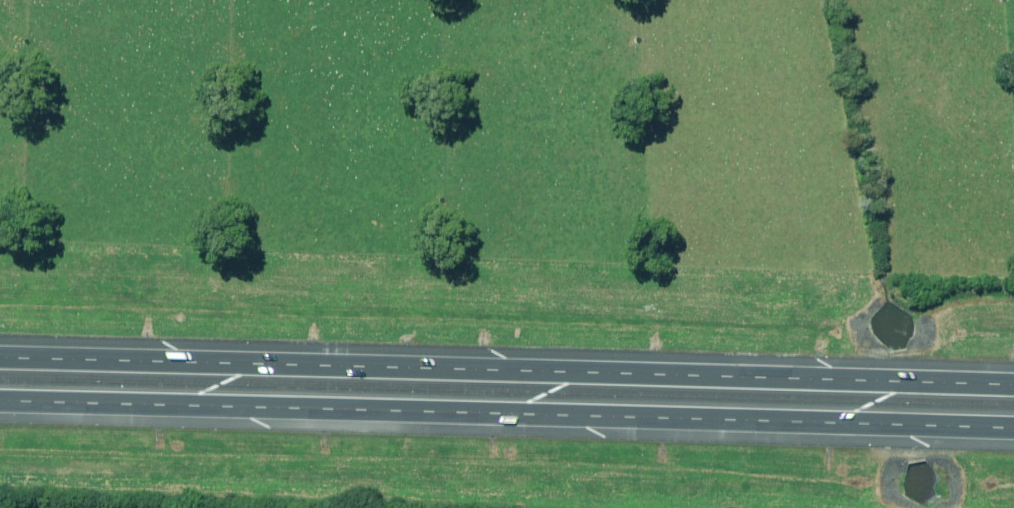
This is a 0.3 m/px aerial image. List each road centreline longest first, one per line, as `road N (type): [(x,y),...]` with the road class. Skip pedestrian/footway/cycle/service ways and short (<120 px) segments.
road 1 (motorway): [(1013,437),(0,409)]
road 2 (motorway): [(0,360),(1013,385)]

